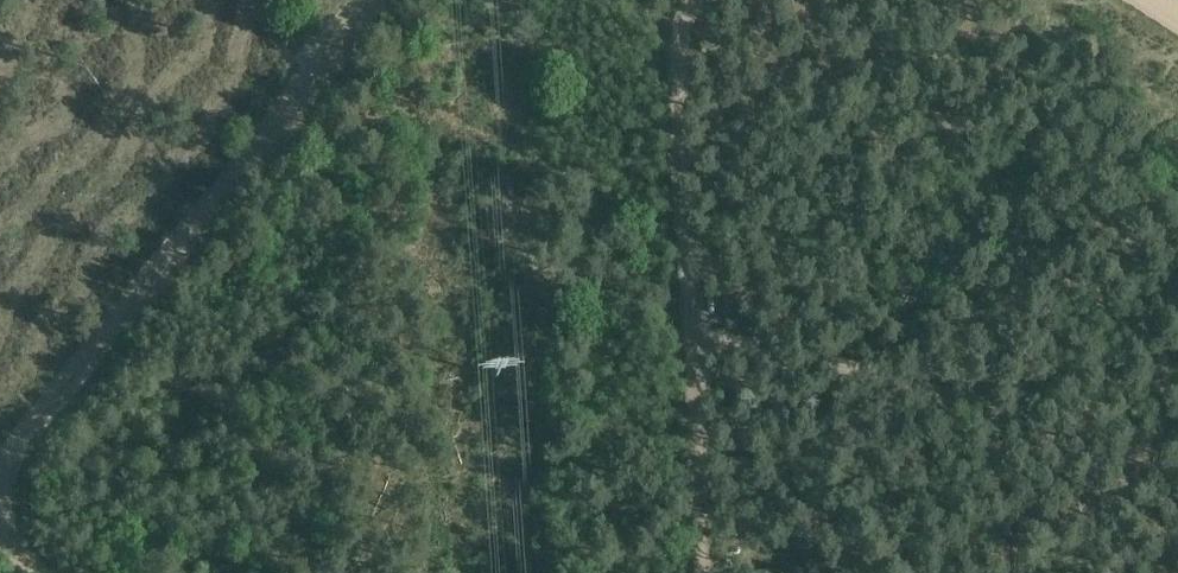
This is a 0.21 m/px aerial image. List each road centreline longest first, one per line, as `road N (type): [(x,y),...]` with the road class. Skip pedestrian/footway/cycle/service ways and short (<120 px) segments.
road 1 (track): [(0,472),(373,0)]
road 2 (track): [(701,572),(677,44),(690,0)]

